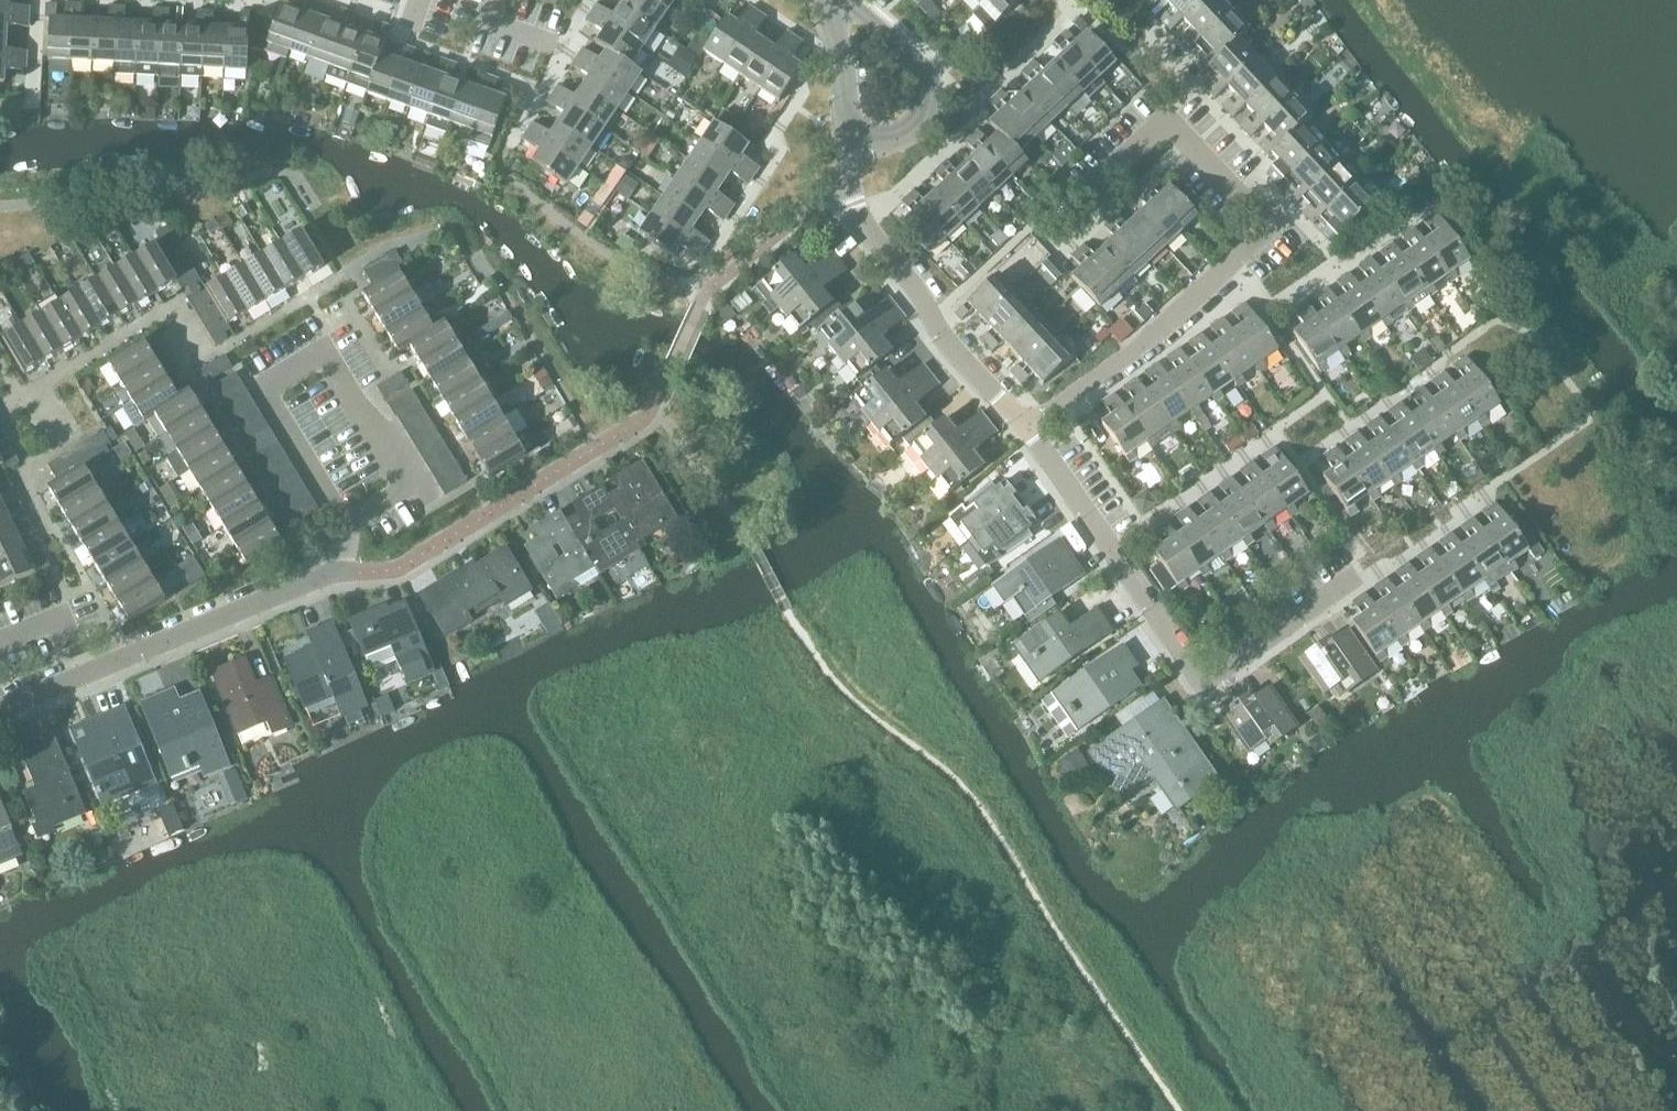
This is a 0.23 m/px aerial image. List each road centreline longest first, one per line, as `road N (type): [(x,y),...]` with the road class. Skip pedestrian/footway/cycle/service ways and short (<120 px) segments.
road 1 (residential): [(1031,430),(1269,235),(1176,133),(1152,131),(1045,233)]
road 2 (residential): [(1368,562),(1224,663),(1185,664),(1031,430)]
road 3 (residential): [(345,523),(418,479),(390,433),(373,428),(335,362),(264,388),(334,504)]
road 4 (residential): [(0,705),(334,568),(345,523)]
road 5 (residential): [(1031,430),(865,222),(843,181),(838,147)]
road 6 (residential): [(838,147),(889,140),(910,129),(927,103),(928,77),(846,0)]
road 7 (residential): [(838,147),(837,0)]

